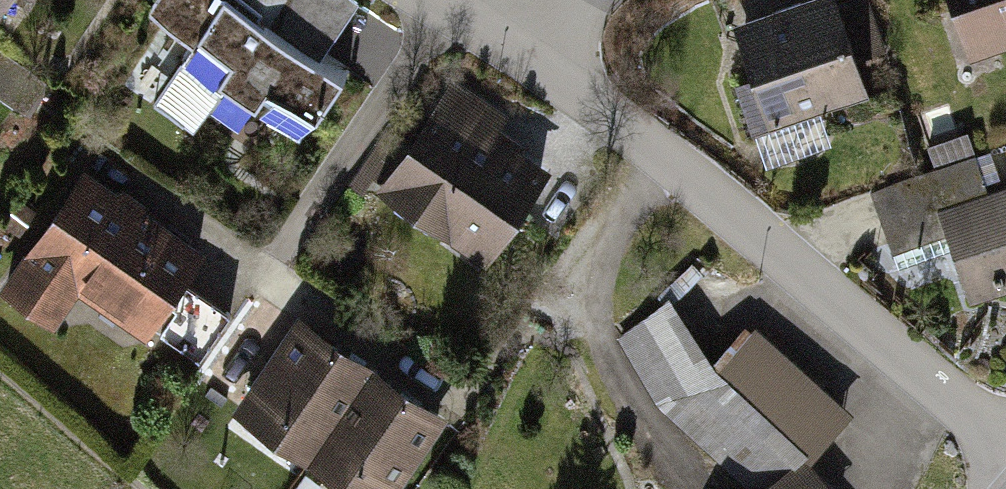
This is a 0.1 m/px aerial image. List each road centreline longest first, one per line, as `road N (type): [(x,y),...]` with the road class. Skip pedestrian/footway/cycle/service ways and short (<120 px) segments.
road 1 (residential): [(1005,439),(603,110),(522,56)]

